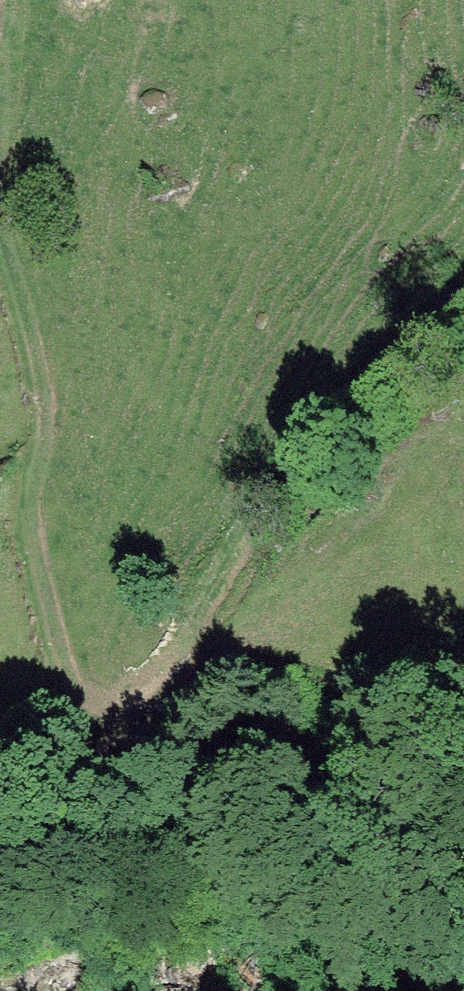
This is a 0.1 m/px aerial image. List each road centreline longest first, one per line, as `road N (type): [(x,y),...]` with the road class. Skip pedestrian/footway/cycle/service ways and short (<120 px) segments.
road 1 (track): [(463,319),(260,461),(199,629),(176,663),(131,691),(78,681),(29,519),(52,410),(26,279),(0,237)]

